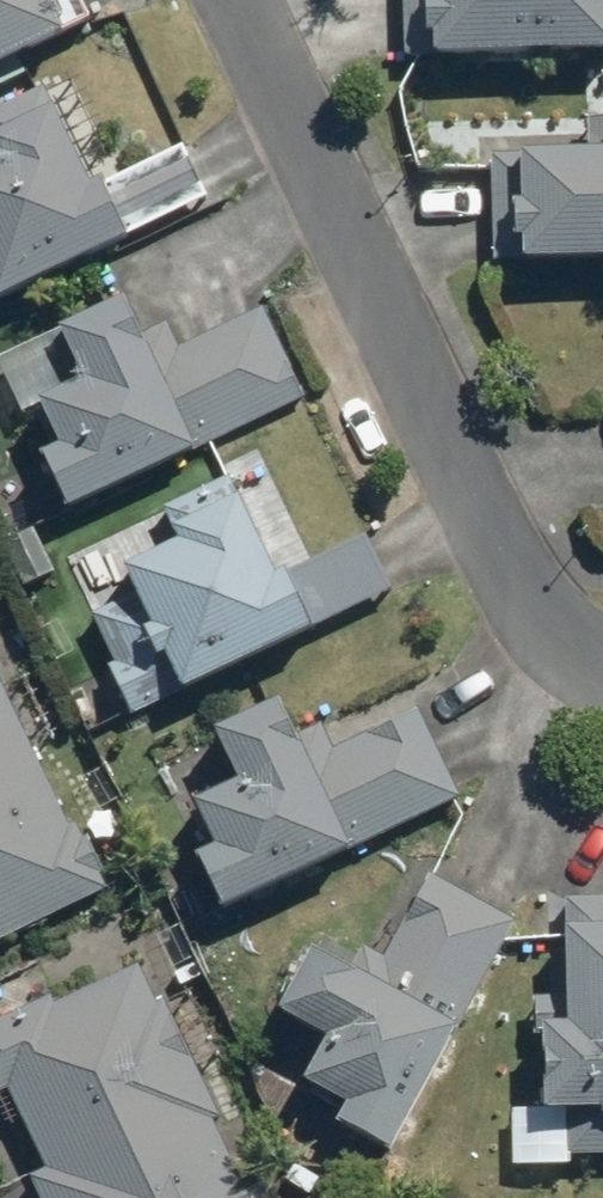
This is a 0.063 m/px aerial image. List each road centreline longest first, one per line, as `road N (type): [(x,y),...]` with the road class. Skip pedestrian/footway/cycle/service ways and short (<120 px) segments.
road 1 (residential): [(602,669),(553,630),(514,578),(231,0)]

